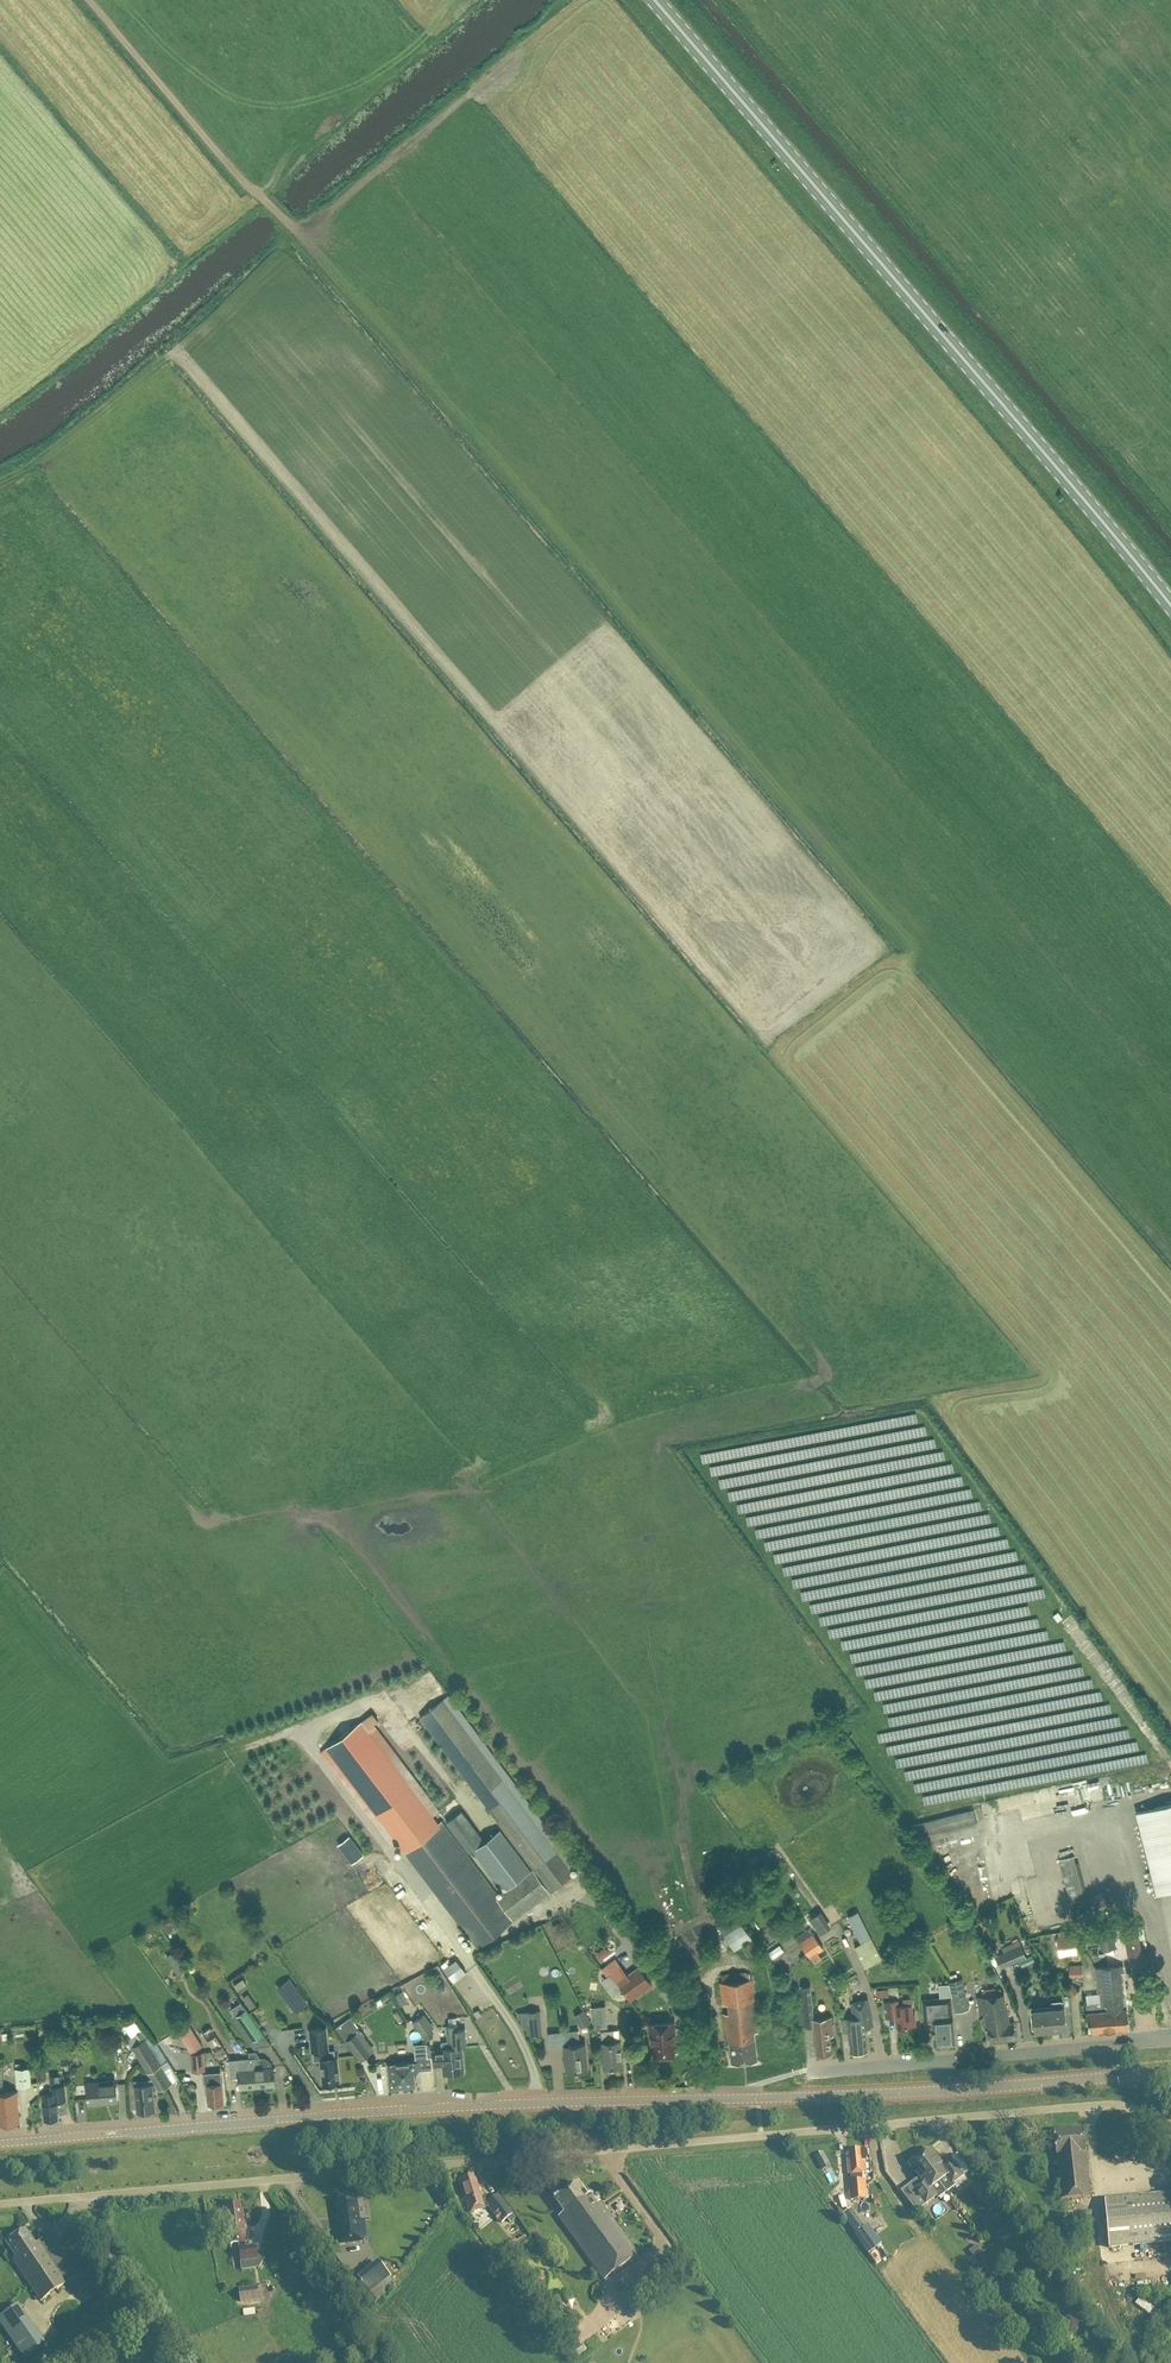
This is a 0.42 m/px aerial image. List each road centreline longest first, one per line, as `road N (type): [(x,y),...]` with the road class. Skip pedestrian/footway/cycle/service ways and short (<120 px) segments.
road 1 (tertiary): [(0,2144),(367,2112),(877,2095),(1170,2073)]
road 2 (unclassified): [(84,2198),(1111,2106),(1170,2122)]
road 3 (primary): [(1170,603),(655,0)]
road 4 (unclassified): [(802,2071),(1170,2042)]
road 5 (track): [(291,229),(240,184),(87,0)]
road 6 (unclassified): [(187,2362),(100,2246),(84,2198)]

